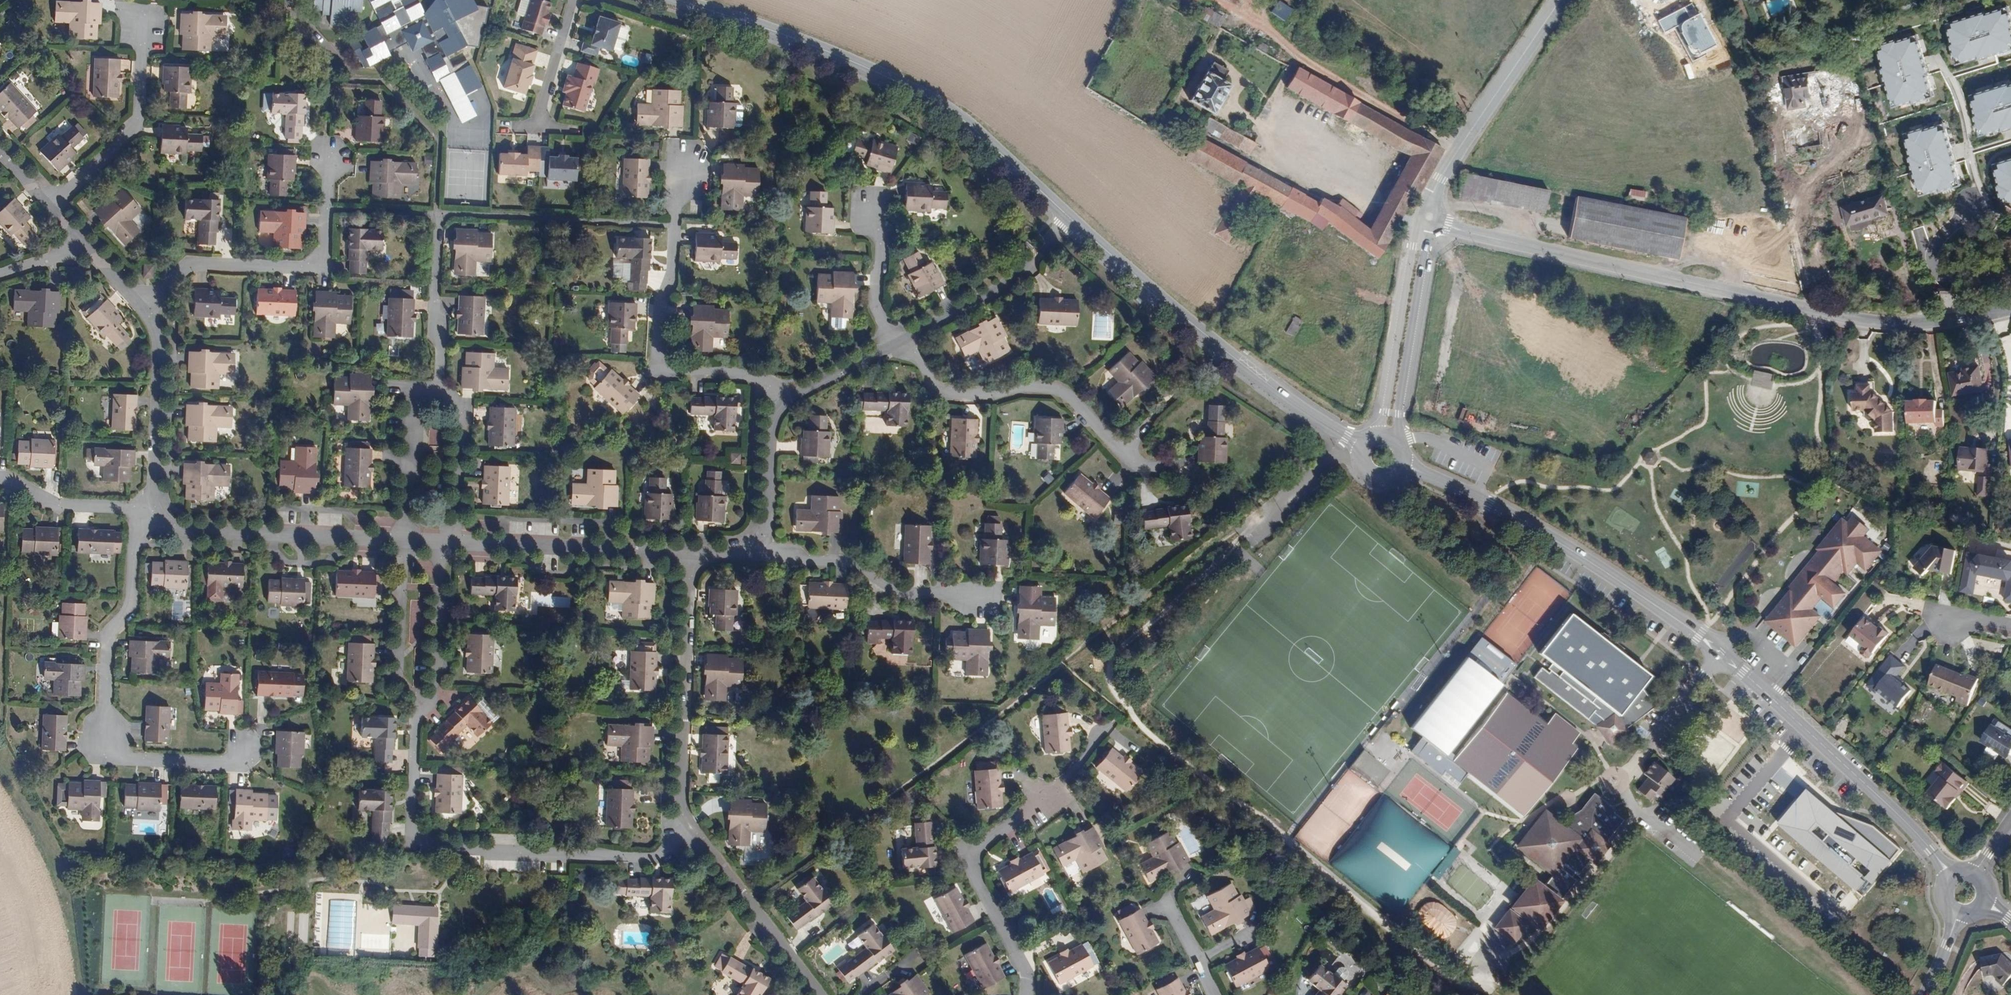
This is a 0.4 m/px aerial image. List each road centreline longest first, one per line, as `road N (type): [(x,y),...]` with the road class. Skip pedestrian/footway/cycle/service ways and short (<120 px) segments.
road 1 (tertiary): [(1404,466),(1579,554),(1699,635),(1953,877)]
road 2 (residential): [(1437,219),(1863,322),(1961,321),(2010,311)]
road 3 (tertiary): [(680,0),(823,48),(933,99),(1070,218)]
road 4 (residential): [(418,705),(414,837),(427,844),(657,857),(687,827)]
road 5 (residential): [(151,517),(136,537),(130,604),(108,634),(102,731),(119,758),(230,762),(246,745)]
road 6 (tertiary): [(1070,218),(1251,370),(1361,446)]
road 7 (residential): [(787,395),(767,380),(669,368),(658,358),(686,167)]
road 8 (residential): [(140,303),(190,263),(297,268),(321,255),(328,157)]
road 9 (residential): [(898,339),(944,392),(1063,389),(1129,459)]
road 10 (residential): [(687,551),(679,816),(687,827)]
road 11 (residential): [(151,517),(184,533),(403,543)]
road 12 (residential): [(1026,994),(1027,973),(965,855),(1044,796)]
road 13 (tertiary): [(1560,0),(1456,151),(1429,207)]
road 14 (residential): [(447,543),(687,551)]
road 15 (residential): [(757,549),(852,564),(900,593),(976,599)]
road 16 (residential): [(140,303),(162,336),(151,517)]
road 17 (residential): [(50,204),(136,122),(140,20)]
road 18 (tertiary): [(1399,440),(1428,226)]
road 19 (tertiary): [(1419,222),(1378,433)]
road 20 (residential): [(687,827),(819,994)]
road 21 (residential): [(898,339),(1005,282),(1070,218)]
road 22 (track): [(1699,859),(1860,994)]
road 23 (residential): [(436,391),(436,213)]
road 24 (residential): [(418,705),(396,678),(403,543)]
road 25 (residential): [(447,543),(434,688),(418,705)]
road 26 (residential): [(403,543),(412,407),(436,391)]
road 27 (residential): [(436,391),(459,411),(447,543)]
road 28 (residential): [(757,549),(766,519),(771,424),(787,395)]
road 29 (residential): [(151,517),(56,503),(0,479)]
road 30 (residential): [(898,339),(875,307),(878,238),(869,207)]
road 31 (residential): [(573,0),(538,124)]
road 32 (residential): [(787,395),(898,339)]

